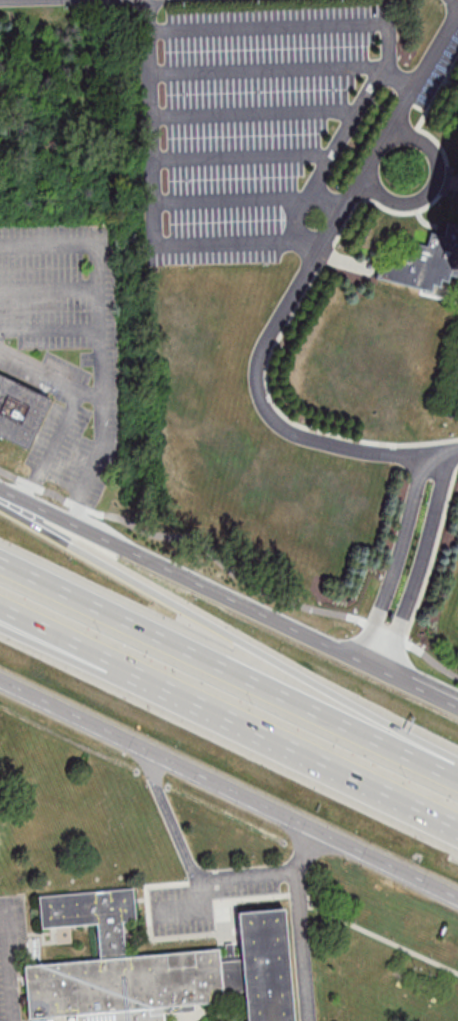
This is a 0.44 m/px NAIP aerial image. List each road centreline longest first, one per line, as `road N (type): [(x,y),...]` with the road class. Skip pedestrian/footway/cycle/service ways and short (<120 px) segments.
road 1 (residential): [(457,2),(271,329),(258,377),(270,413),(313,442),(457,456)]
road 2 (motorway): [(454,772),(0,503)]
road 3 (secondary): [(0,681),(457,896)]
road 4 (motorway): [(454,772),(0,564)]
road 5 (secondary): [(390,675),(0,493)]
road 6 (residential): [(390,675),(448,458)]
road 7 (residential): [(421,457),(402,552),(363,662)]
road 8 (motorway): [(265,737),(457,828)]
road 9 (motorway): [(111,664),(265,737)]
road 10 (motorway): [(0,611),(111,664)]

